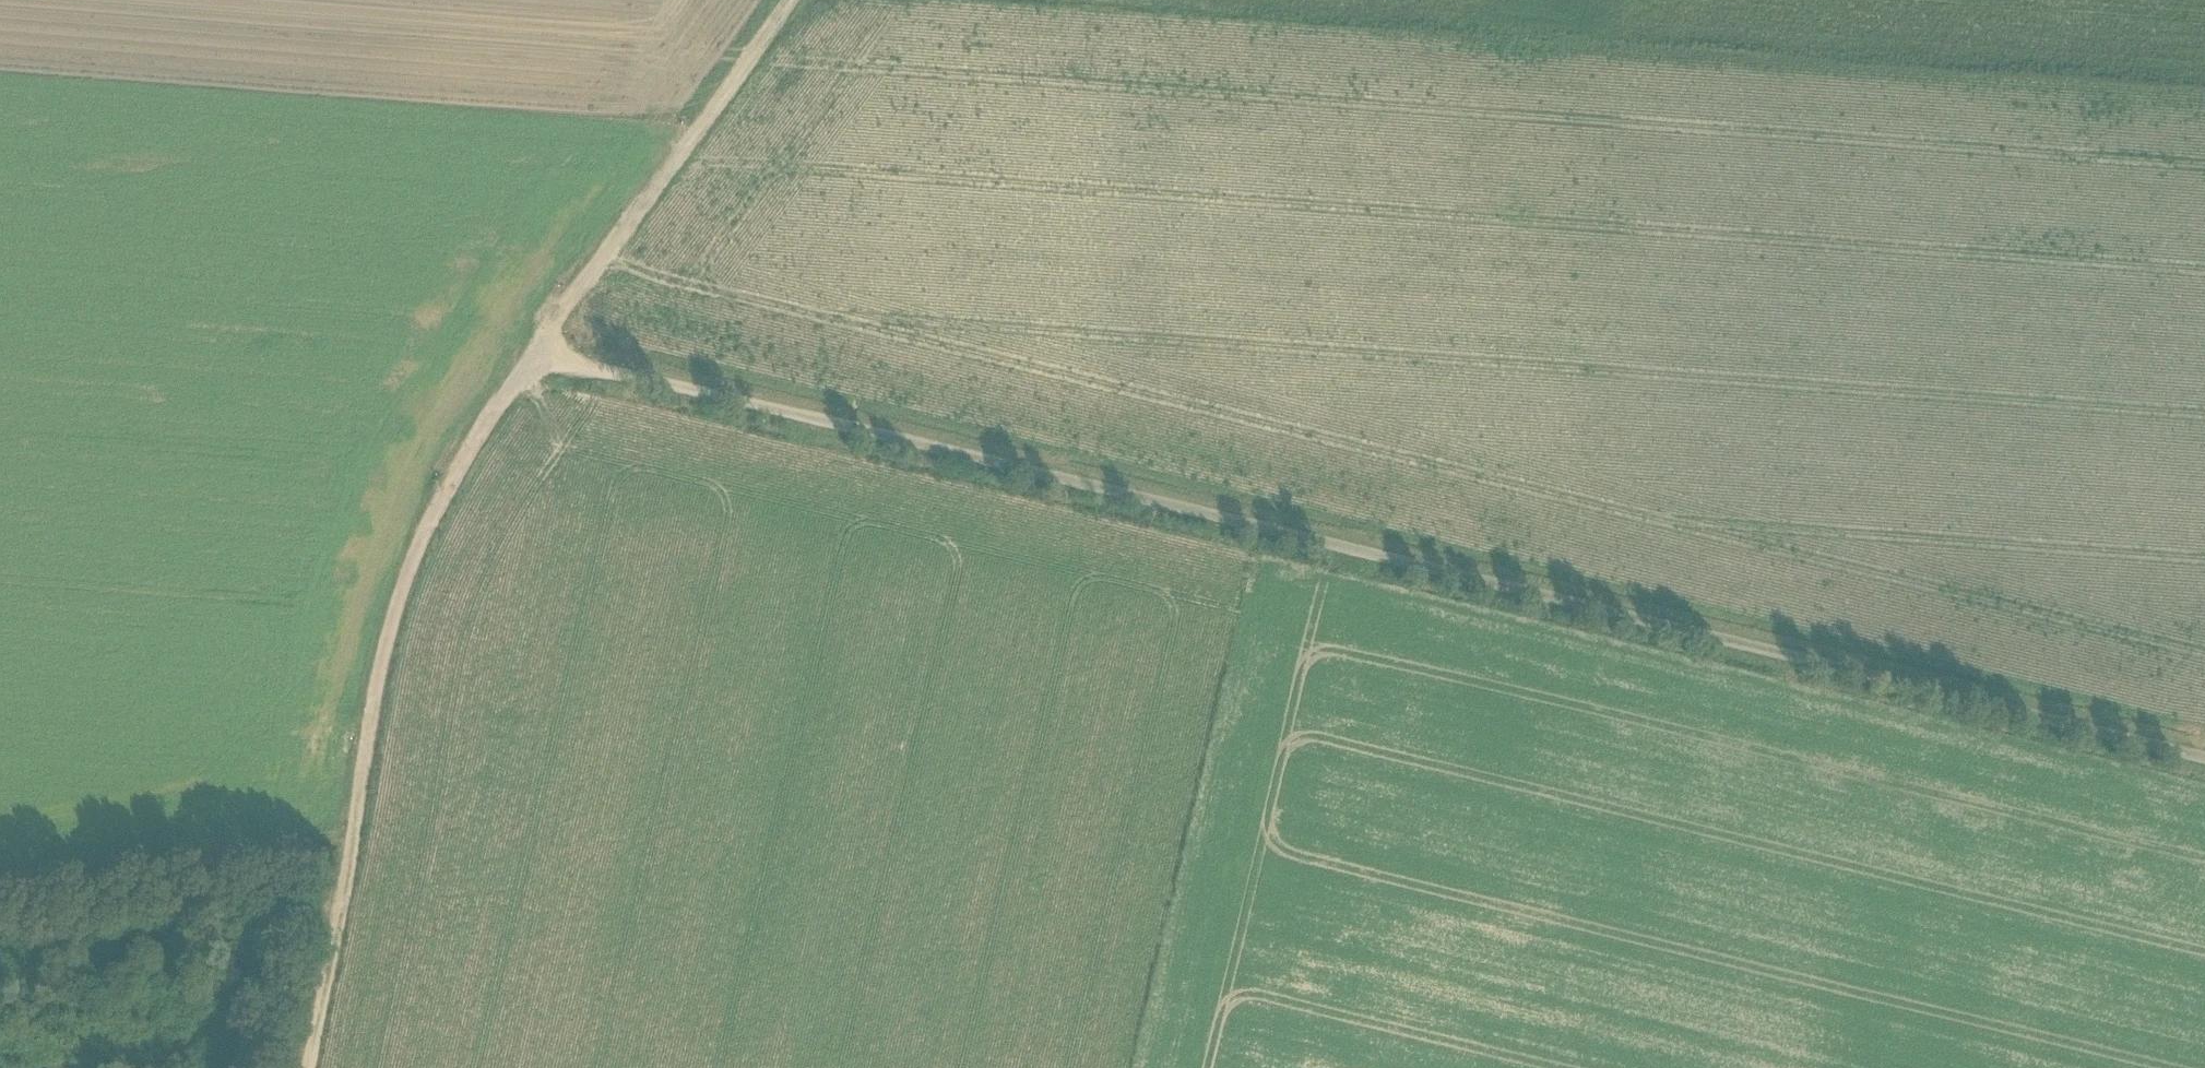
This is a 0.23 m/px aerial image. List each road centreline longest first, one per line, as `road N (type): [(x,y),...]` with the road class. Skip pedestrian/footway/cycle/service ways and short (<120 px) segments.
road 1 (unclassified): [(535,352),(2204,760)]
road 2 (track): [(793,0),(496,408),(418,546),(379,684),(308,1067)]
road 3 (track): [(83,1067),(175,1052),(291,911),(344,891)]

